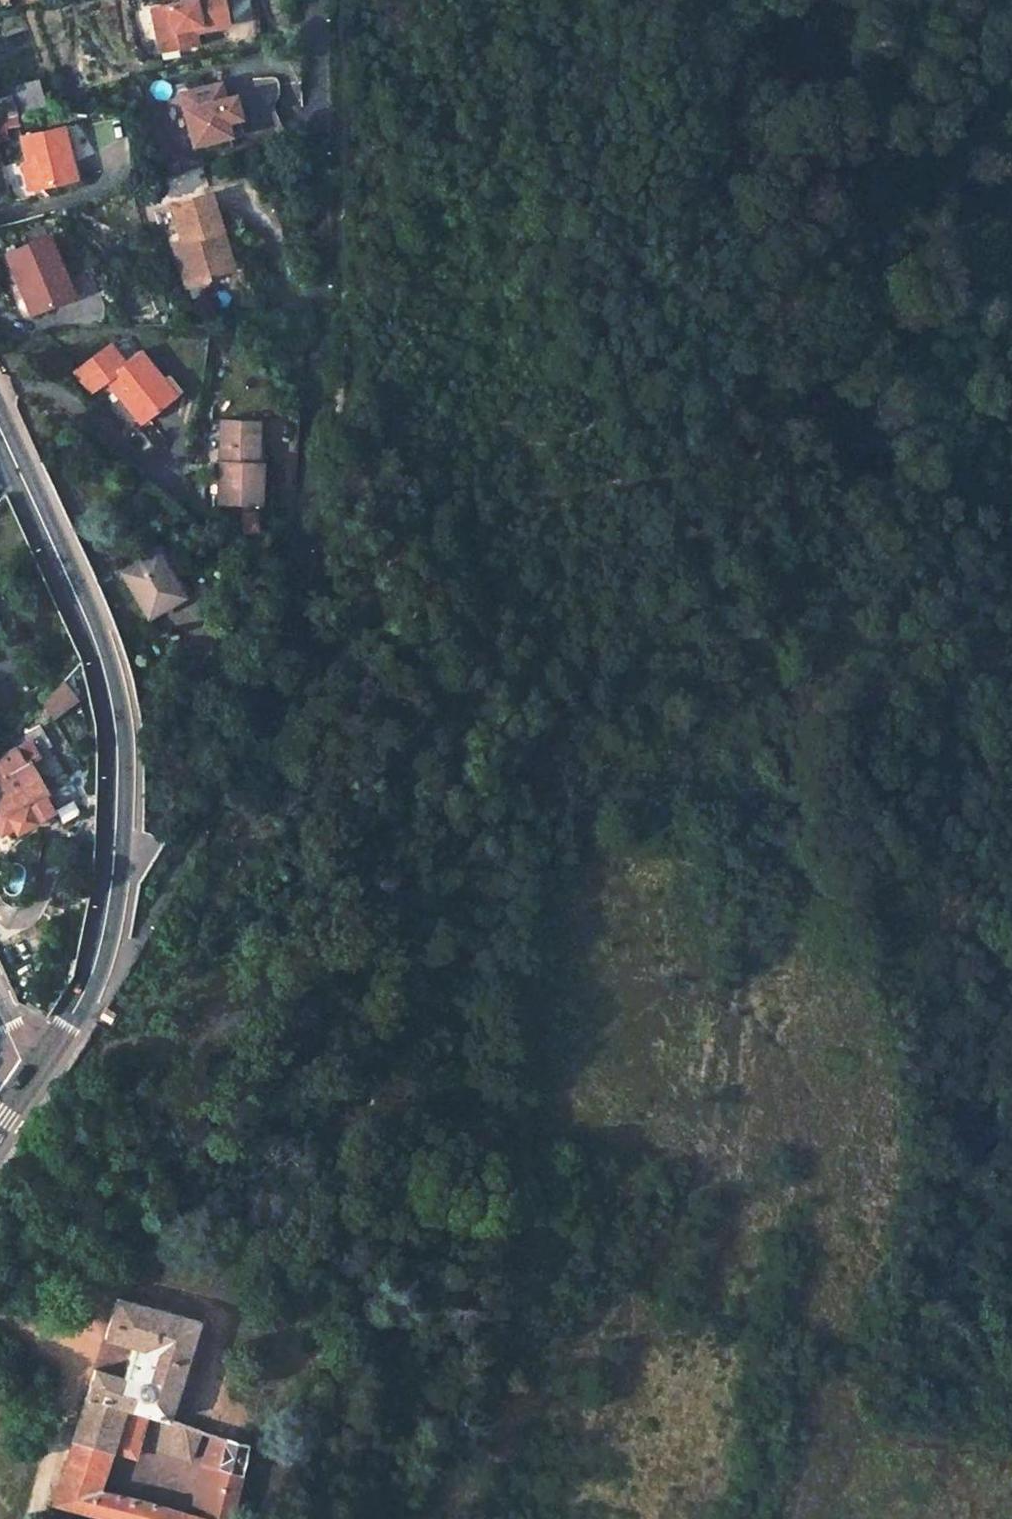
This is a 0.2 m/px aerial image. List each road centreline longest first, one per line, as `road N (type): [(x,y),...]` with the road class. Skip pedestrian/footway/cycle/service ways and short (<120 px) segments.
road 1 (tertiary): [(31,1085),(69,1025),(99,949),(117,755),(92,636),(0,430)]
road 2 (residential): [(317,0),(320,285),(302,519)]

